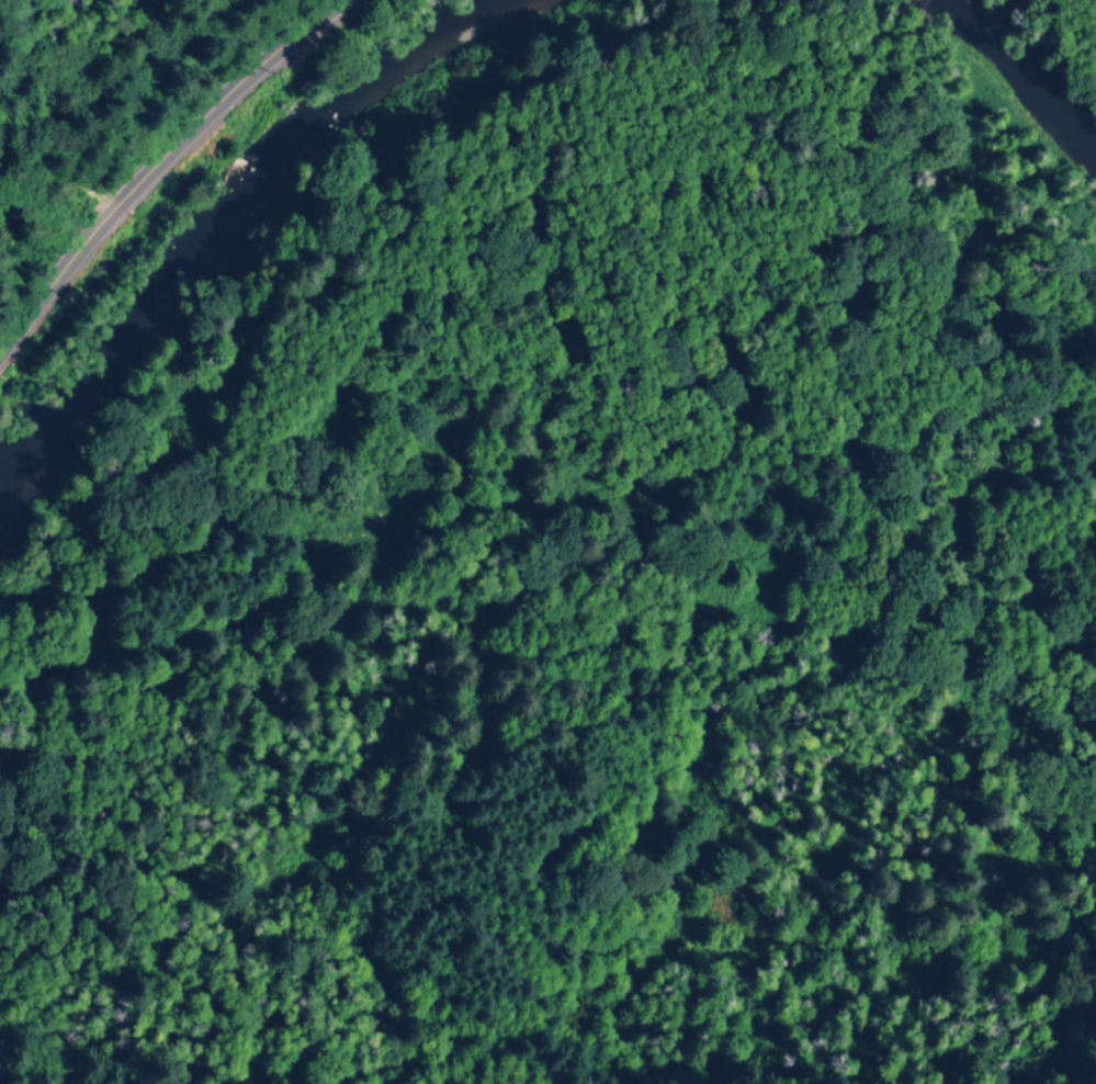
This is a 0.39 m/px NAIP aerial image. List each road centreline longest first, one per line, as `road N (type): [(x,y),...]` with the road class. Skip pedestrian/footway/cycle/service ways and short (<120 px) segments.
road 1 (secondary): [(0,351),(171,146),(334,0)]

